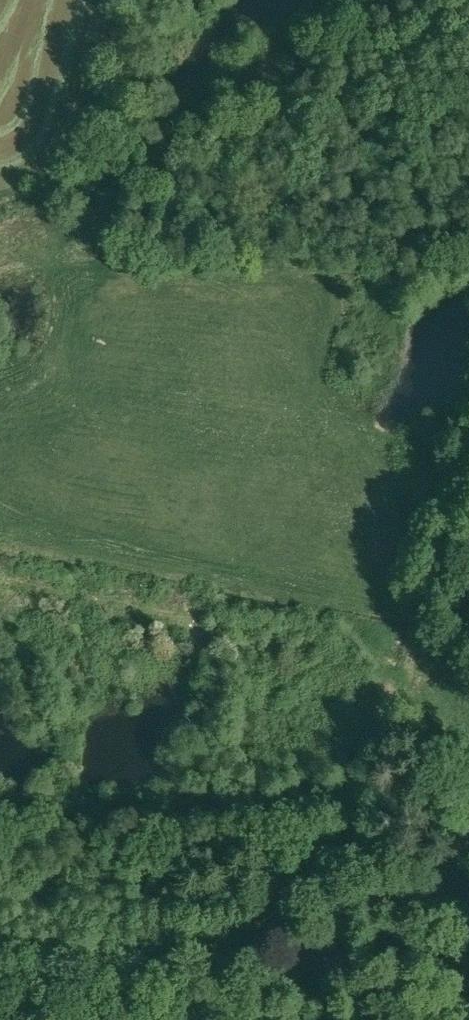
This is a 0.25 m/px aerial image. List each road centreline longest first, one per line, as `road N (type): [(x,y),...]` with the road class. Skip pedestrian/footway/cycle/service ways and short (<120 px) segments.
road 1 (track): [(465,1019),(468,894)]

